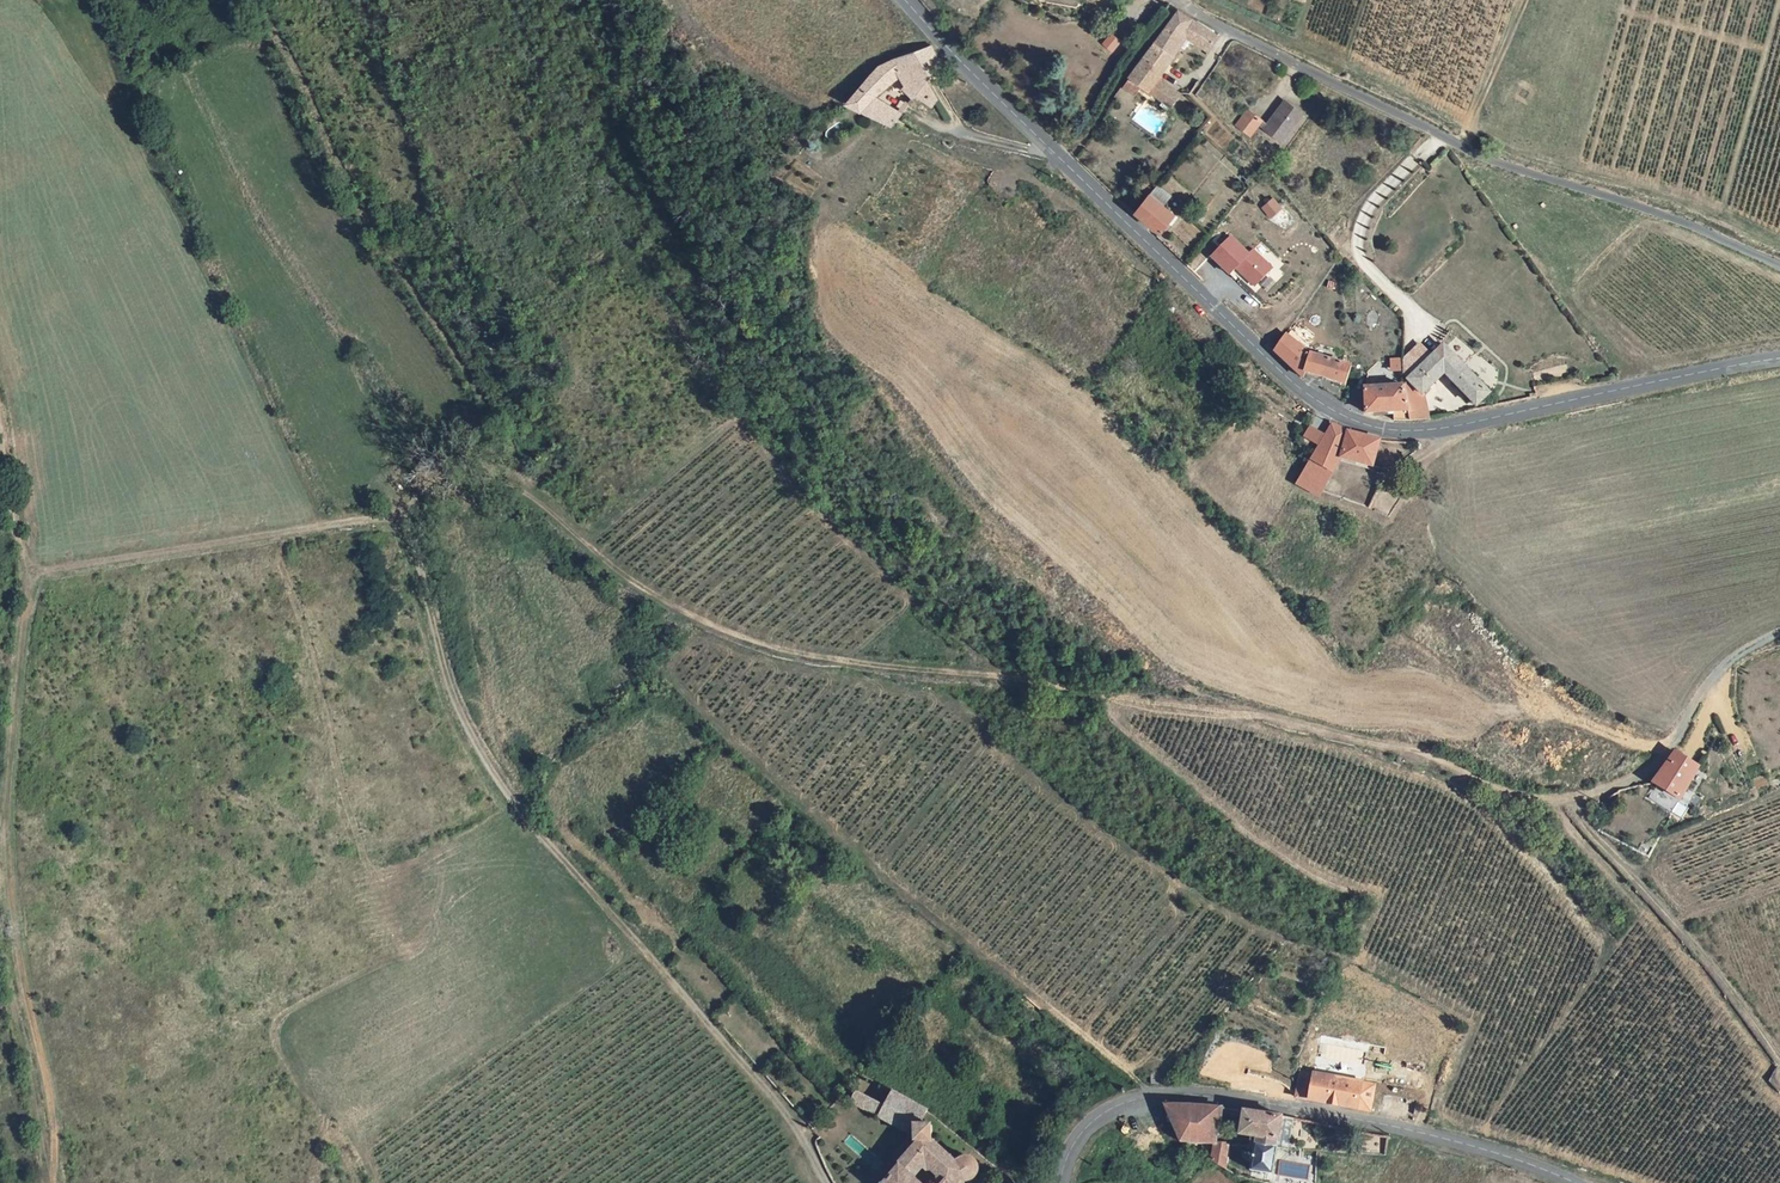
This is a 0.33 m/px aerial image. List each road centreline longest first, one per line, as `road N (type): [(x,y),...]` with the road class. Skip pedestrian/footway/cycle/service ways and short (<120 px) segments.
road 1 (track): [(1571,800),(1520,798),(1422,752),(1259,715),(1164,708),(992,674),(792,658),(736,642),(660,606),(508,479),(470,467),(430,478),(405,512)]
road 2 (tertiary): [(913,0),(1051,149),(1313,400),(1355,420),(1396,430),(1450,427),(1779,359)]
road 3 (track): [(825,1182),(802,1134),(727,1042),(500,781),(450,685),(405,512)]
road 4 (unclassified): [(1181,0),(1483,157),(1671,218),(1779,266)]
road 5 (track): [(29,573),(6,860),(56,1182)]
road 6 (tertiary): [(1062,1182),(1086,1128),(1107,1111),(1180,1096),(1360,1119),(1491,1152),(1573,1182)]
road 7 (track): [(405,512),(29,573),(0,441)]
road 8 (track): [(1779,1059),(1714,970),(1579,823),(1571,800)]
road 9 (track): [(1779,632),(1720,672),(1644,777),(1571,800)]
road 10 (track): [(674,0),(704,41),(752,79),(806,110),(822,108)]
road 11 (track): [(1459,145),(1525,0)]

